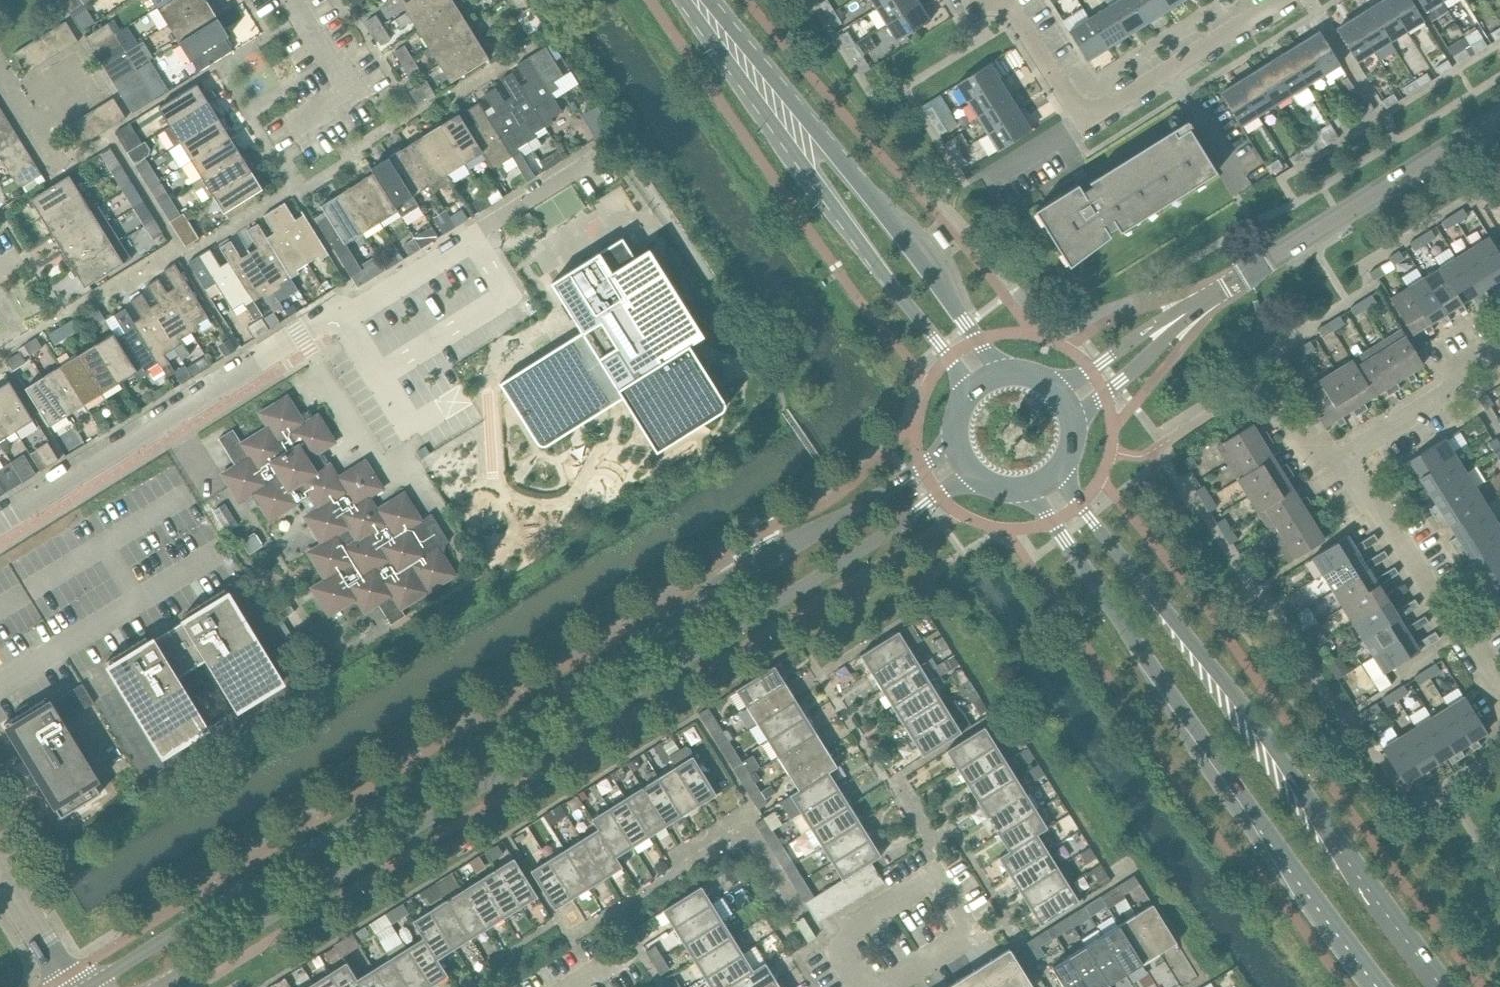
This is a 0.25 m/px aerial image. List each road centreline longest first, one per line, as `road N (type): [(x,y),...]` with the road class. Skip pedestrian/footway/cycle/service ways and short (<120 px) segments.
road 1 (tertiary): [(956,429),(910,476),(88,986)]
road 2 (tertiary): [(158,986),(938,496),(987,482)]
road 3 (residential): [(0,521),(592,154)]
road 4 (secondary): [(1447,986),(1081,505),(1067,459)]
road 5 (secondary): [(1018,490),(1065,539),(1286,868),(1378,986)]
road 6 (secondary): [(686,0),(942,347),(964,400)]
road 7 (secondary): [(1012,371),(969,328),(716,0)]
road 8 (residential): [(1280,0),(1090,119),(1077,115),(1010,7),(989,0)]
road 9 (unclassified): [(1241,277),(1499,118)]
road 10 (residential): [(1499,679),(1452,622),(1343,458)]
road 11 (residential): [(1343,458),(1451,391),(1468,361),(1499,341)]
road 12 (residential): [(294,0),(349,89),(288,127)]
road 13 (residential): [(847,986),(825,952),(938,881)]
road 14 (residential): [(1074,423),(1194,308)]
road 15 (residential): [(1194,308),(1091,370),(1048,381)]
road 16 (residential): [(891,986),(972,937),(938,881)]
road 17 (residential): [(72,986),(0,875)]

